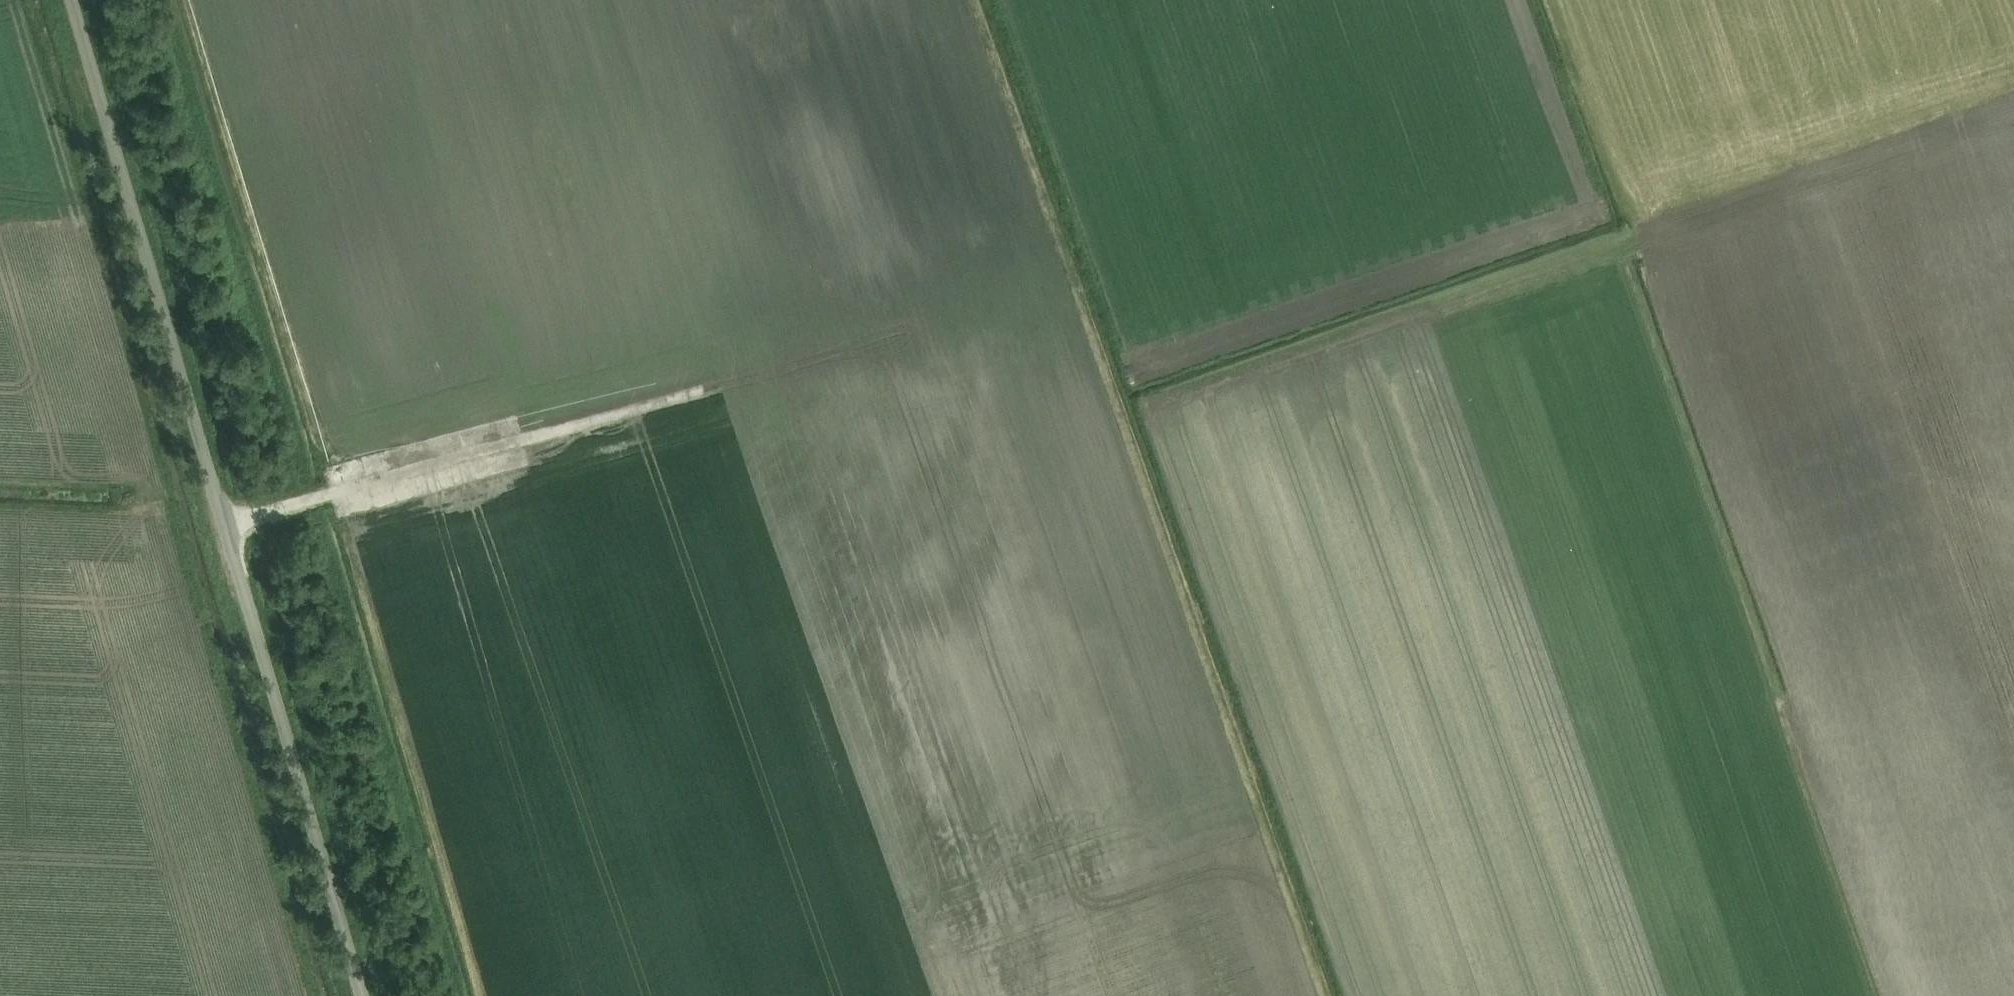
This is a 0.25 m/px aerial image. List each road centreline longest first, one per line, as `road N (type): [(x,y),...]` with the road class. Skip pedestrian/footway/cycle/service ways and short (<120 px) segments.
road 1 (unclassified): [(365,995),(71,0)]

